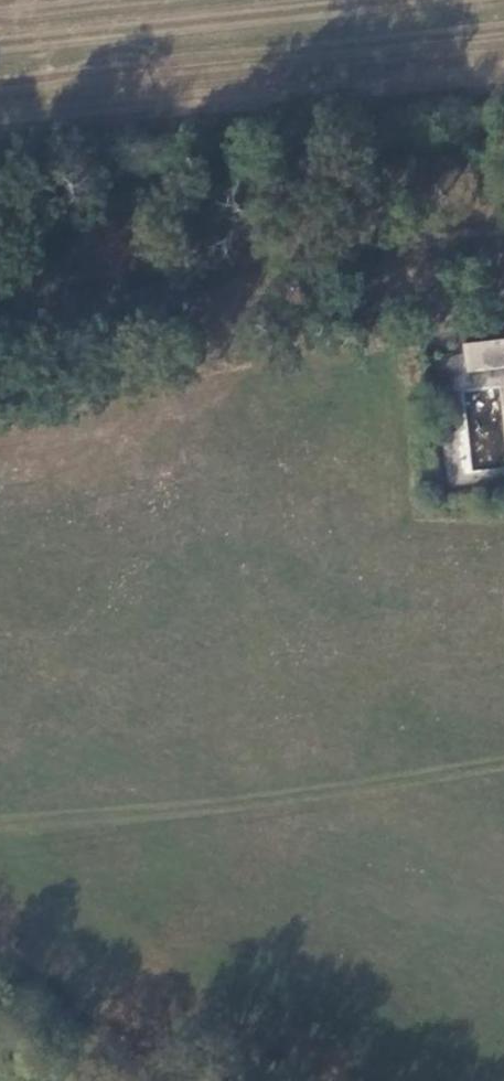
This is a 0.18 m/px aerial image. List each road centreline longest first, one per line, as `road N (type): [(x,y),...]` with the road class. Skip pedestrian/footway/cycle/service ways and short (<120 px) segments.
road 1 (track): [(503,233),(0,289)]

